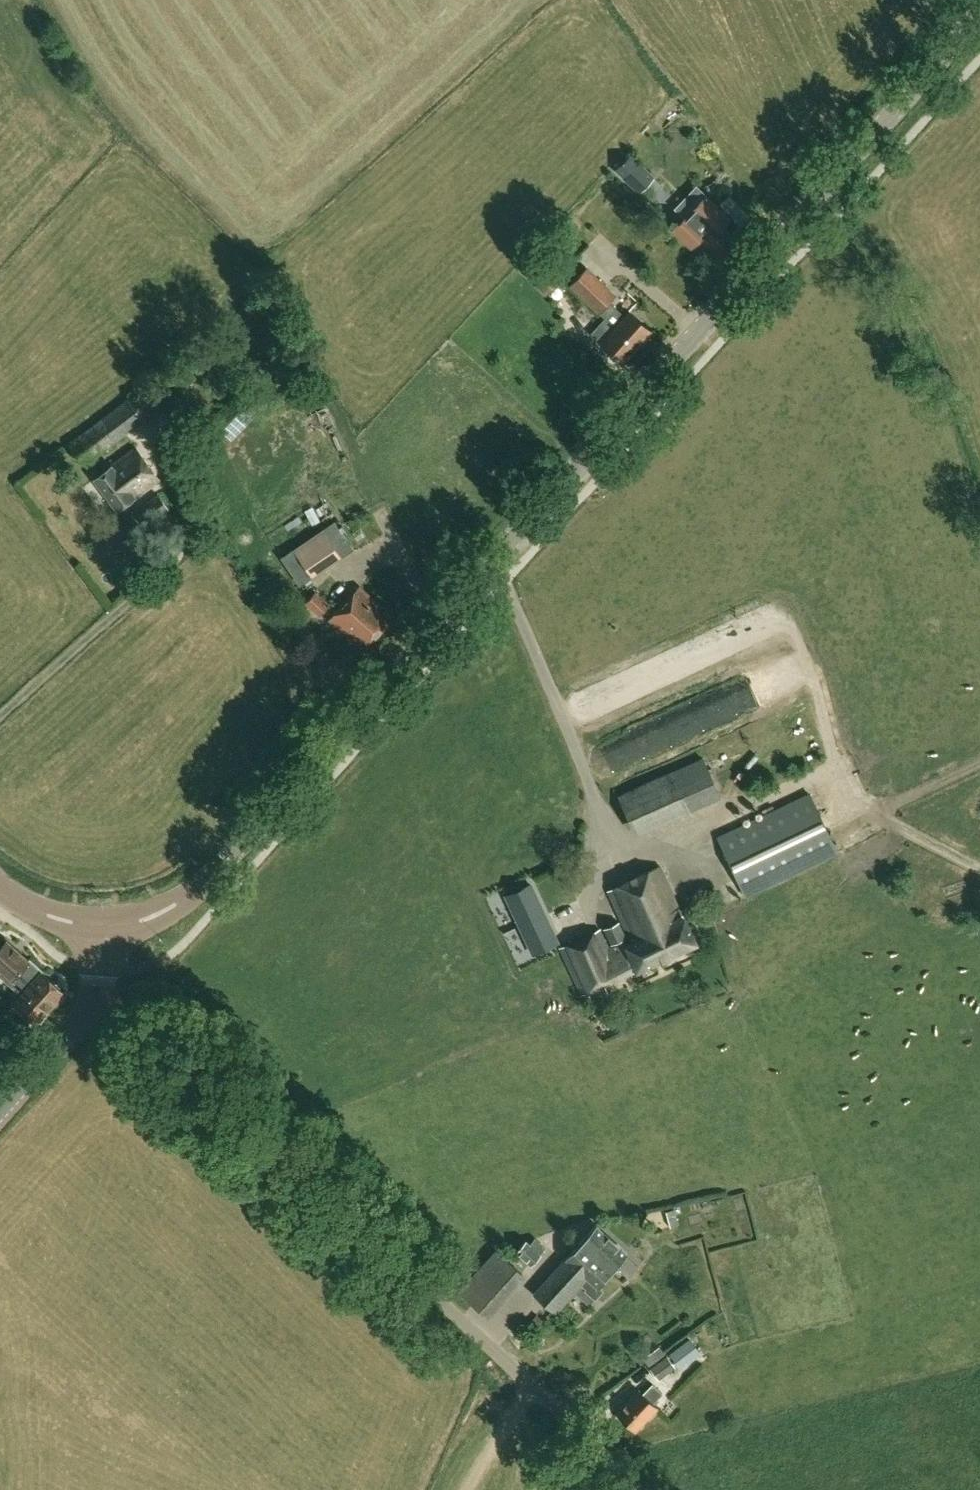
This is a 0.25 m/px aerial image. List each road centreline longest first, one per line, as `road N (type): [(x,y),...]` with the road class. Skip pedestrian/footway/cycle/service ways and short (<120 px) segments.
road 1 (tertiary): [(104,925),(155,917),(227,861),(979,14)]
road 2 (unclassified): [(637,1489),(140,1020),(95,998)]
road 3 (tertiary): [(0,1112),(95,998)]

